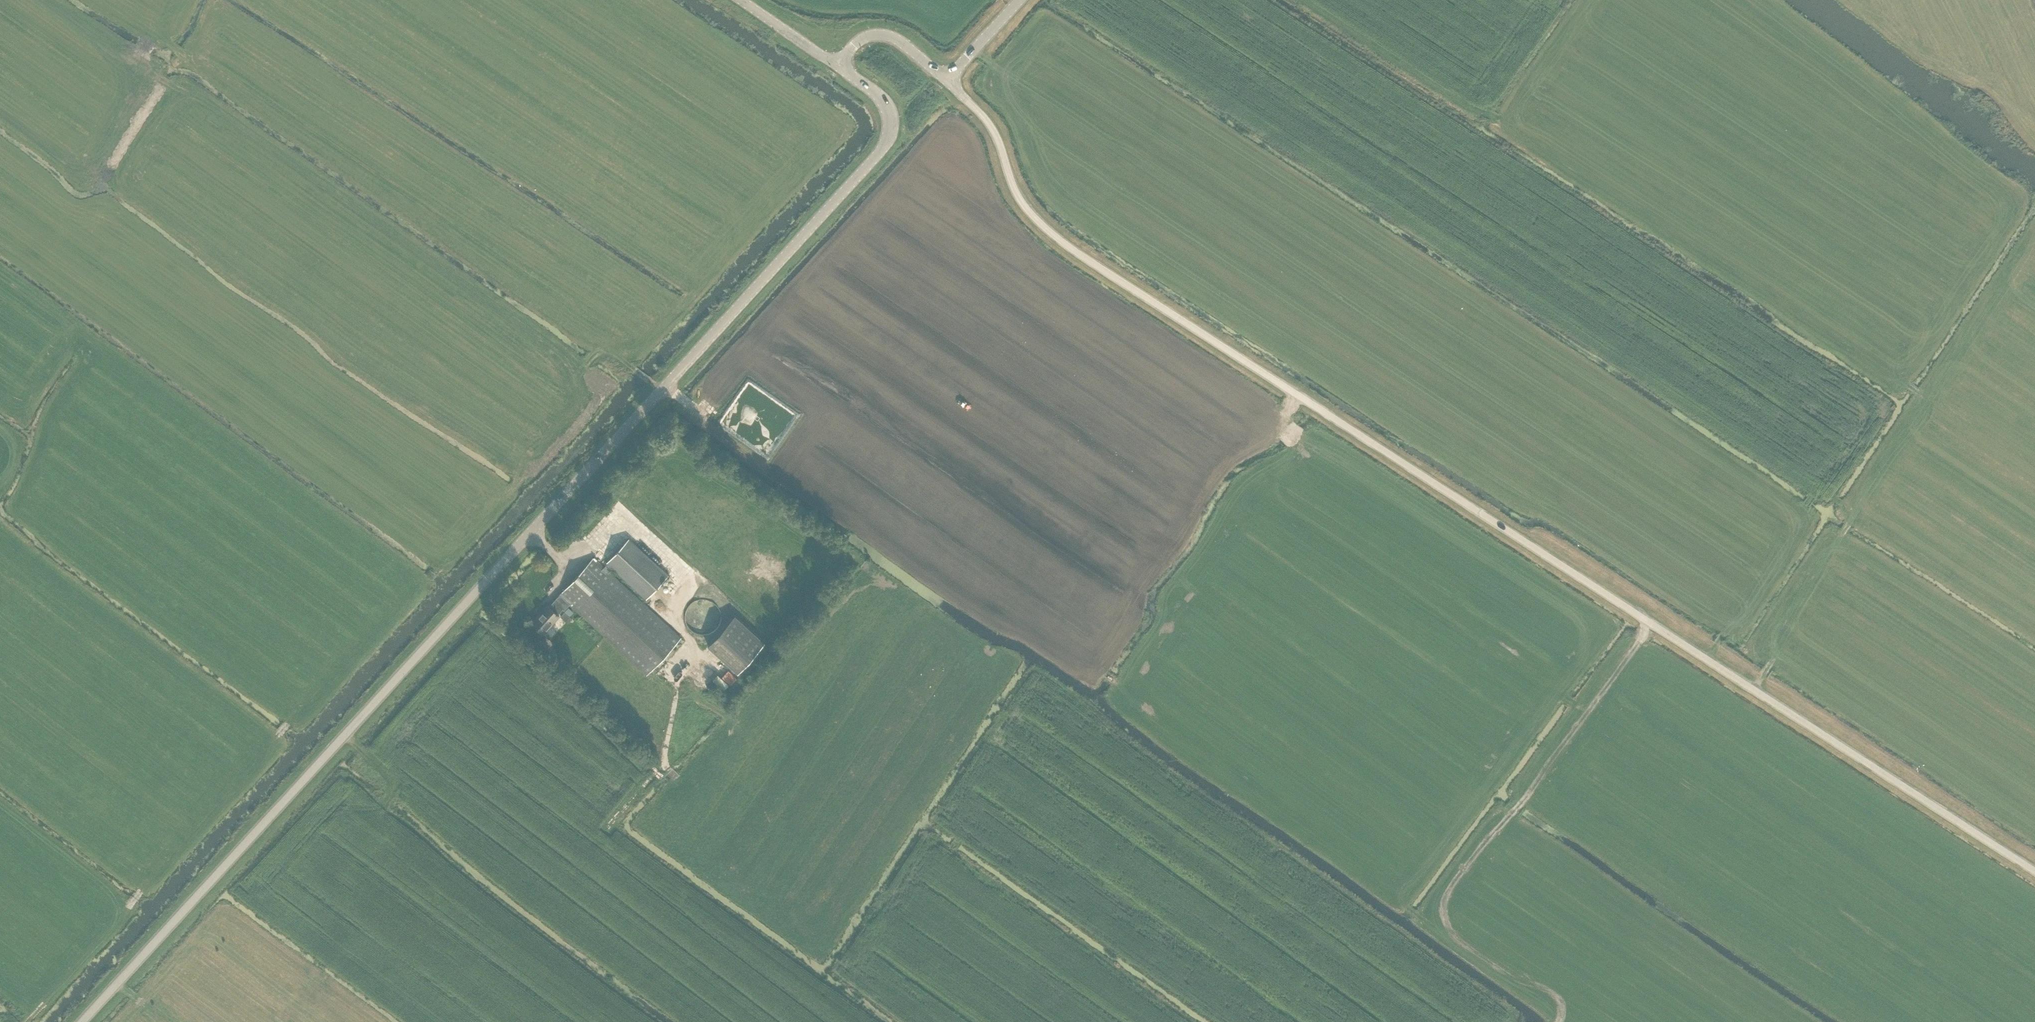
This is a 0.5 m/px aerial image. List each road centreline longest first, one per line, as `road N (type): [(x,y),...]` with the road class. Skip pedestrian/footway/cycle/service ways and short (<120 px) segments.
road 1 (unclassified): [(2034,874),(1062,244),(1033,220),(983,113),(946,80)]
road 2 (tertiary): [(85,1021),(882,149),(888,113),(878,95),(837,66)]
road 3 (secondary): [(946,80),(886,35),(858,42),(837,66)]

